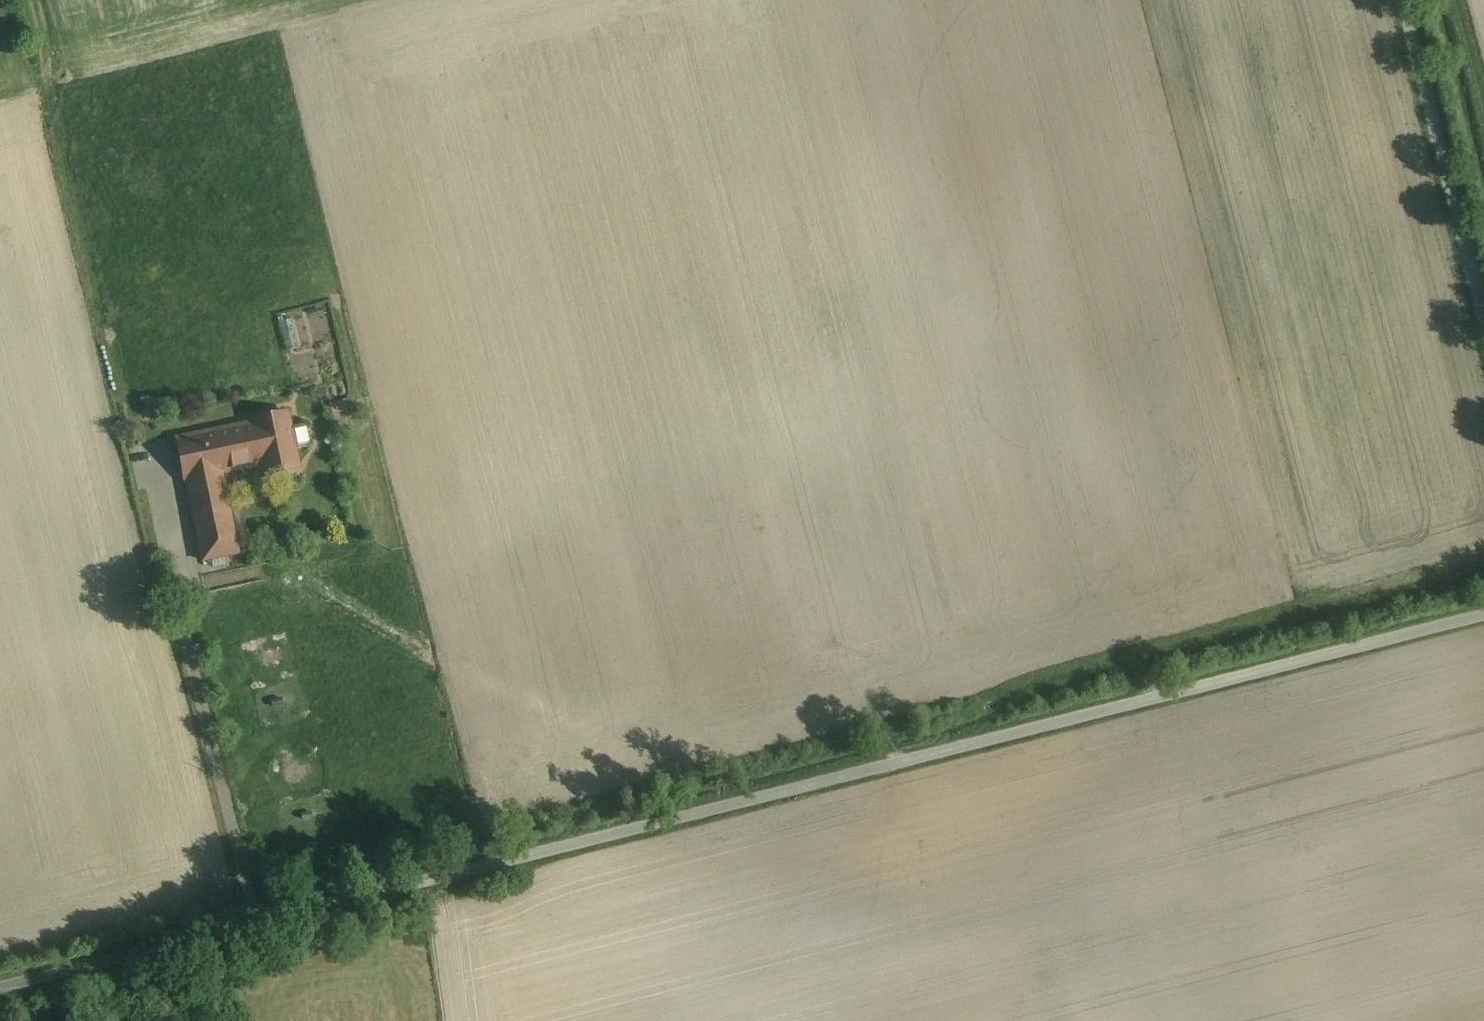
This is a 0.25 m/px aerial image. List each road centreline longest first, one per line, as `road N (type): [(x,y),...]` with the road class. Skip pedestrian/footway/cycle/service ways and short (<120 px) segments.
road 1 (unclassified): [(1483,615),(0,977)]
road 2 (unclassified): [(1405,0),(1483,309)]

